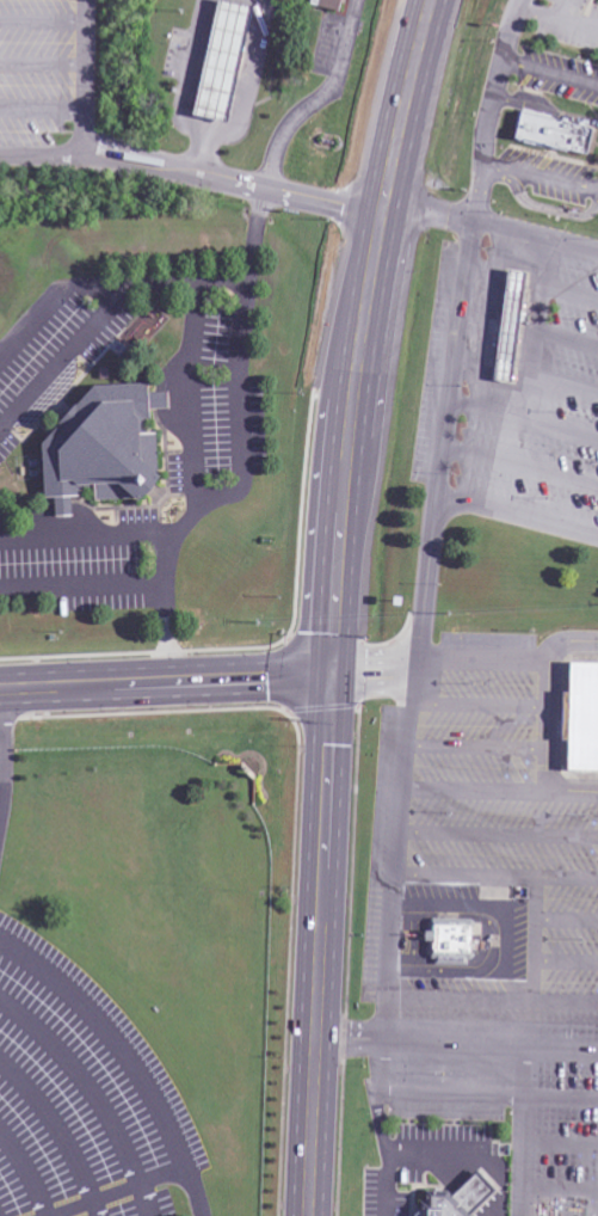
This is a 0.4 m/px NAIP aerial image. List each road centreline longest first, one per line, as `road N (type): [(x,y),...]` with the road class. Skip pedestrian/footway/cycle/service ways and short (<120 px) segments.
road 1 (trunk): [(331,675),(363,330),(432,0)]
road 2 (primary): [(311,1215),(331,675)]
road 3 (secondary): [(331,675),(0,691)]
road 4 (residential): [(0,827),(5,690)]

